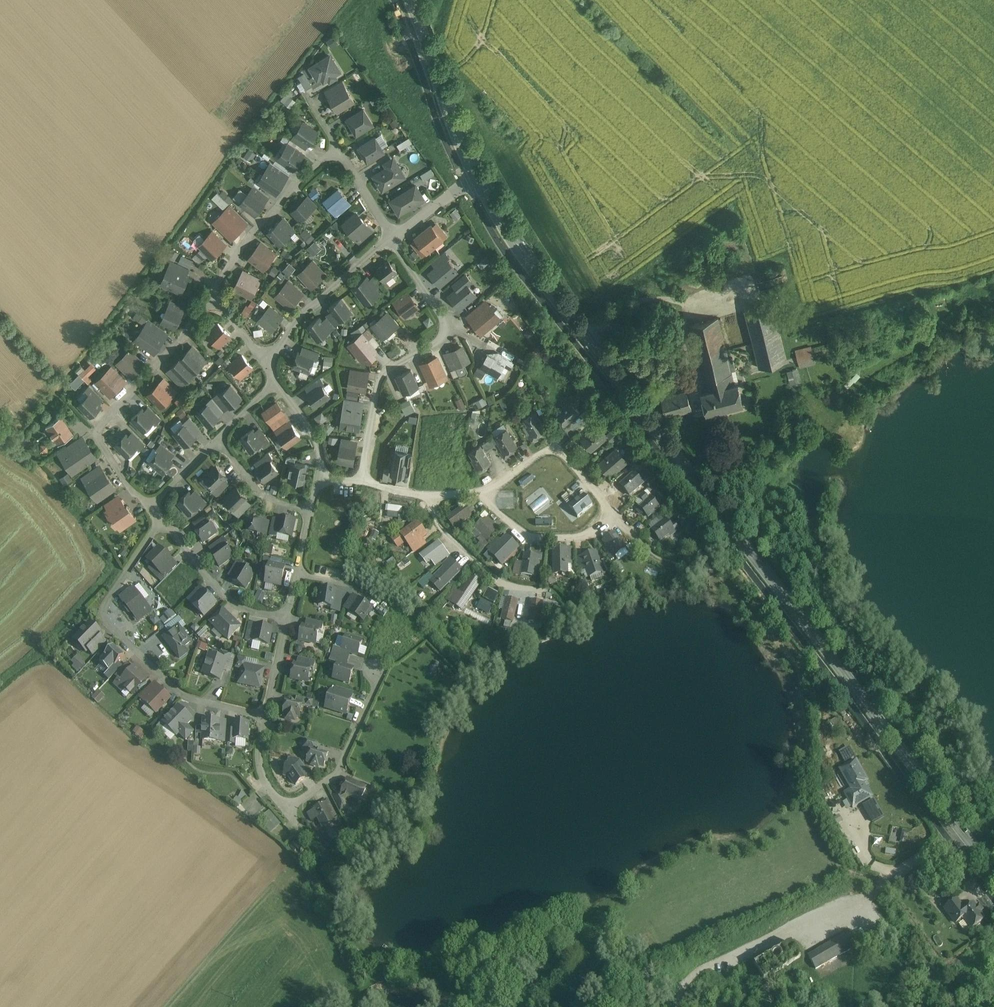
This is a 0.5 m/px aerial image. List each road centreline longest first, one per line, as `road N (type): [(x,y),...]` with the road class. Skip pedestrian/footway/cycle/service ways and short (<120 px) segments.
road 1 (tertiary): [(477,178),(573,318),(993,872)]
road 2 (residential): [(160,520),(103,607),(106,621),(180,694),(266,714)]
road 3 (residential): [(393,238),(446,325),(443,336),(380,373),(359,481)]
road 4 (residential): [(149,507),(100,443),(102,427),(213,294)]
road 5 (residential): [(266,714),(258,753),(263,779),(286,804),(333,778),(374,672)]
road 6 (residential): [(213,294),(249,237),(339,148)]
road 7 (tertiary): [(411,0),(477,178)]
road 8 (residential): [(393,238),(301,314),(268,368)]
road 9 (residential): [(614,515),(552,449),(476,492)]
road 10 (residential): [(287,618),(232,602),(160,520)]
road 11 (residential): [(552,590),(491,574),(439,523),(444,497)]
road 12 (residential): [(476,492),(528,537),(588,535),(614,515)]
road 13 (residential): [(310,511),(257,490),(217,439)]

